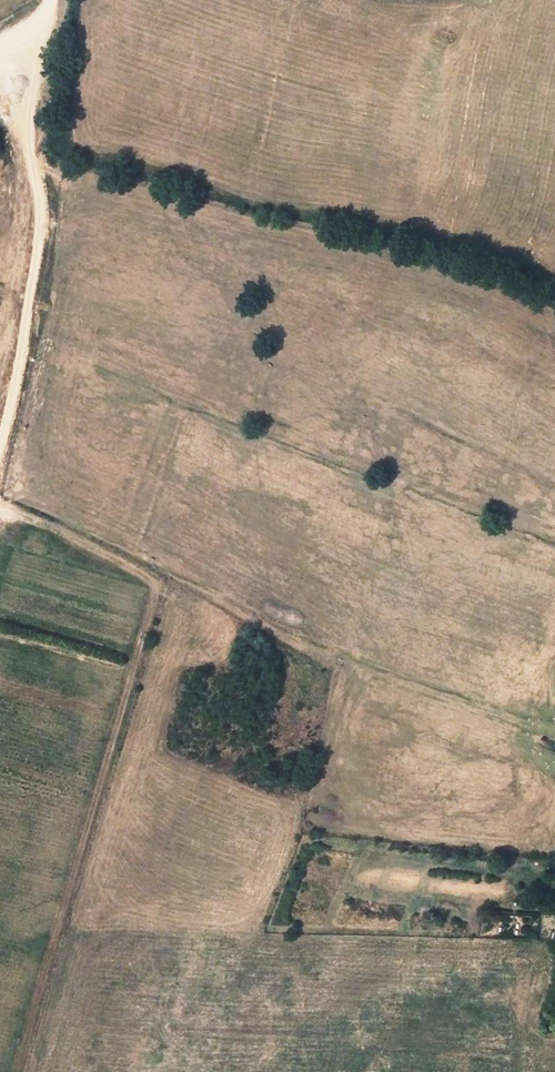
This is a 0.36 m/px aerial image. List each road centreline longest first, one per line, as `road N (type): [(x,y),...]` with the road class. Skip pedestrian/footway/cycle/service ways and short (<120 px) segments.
road 1 (track): [(0,509),(140,572)]

